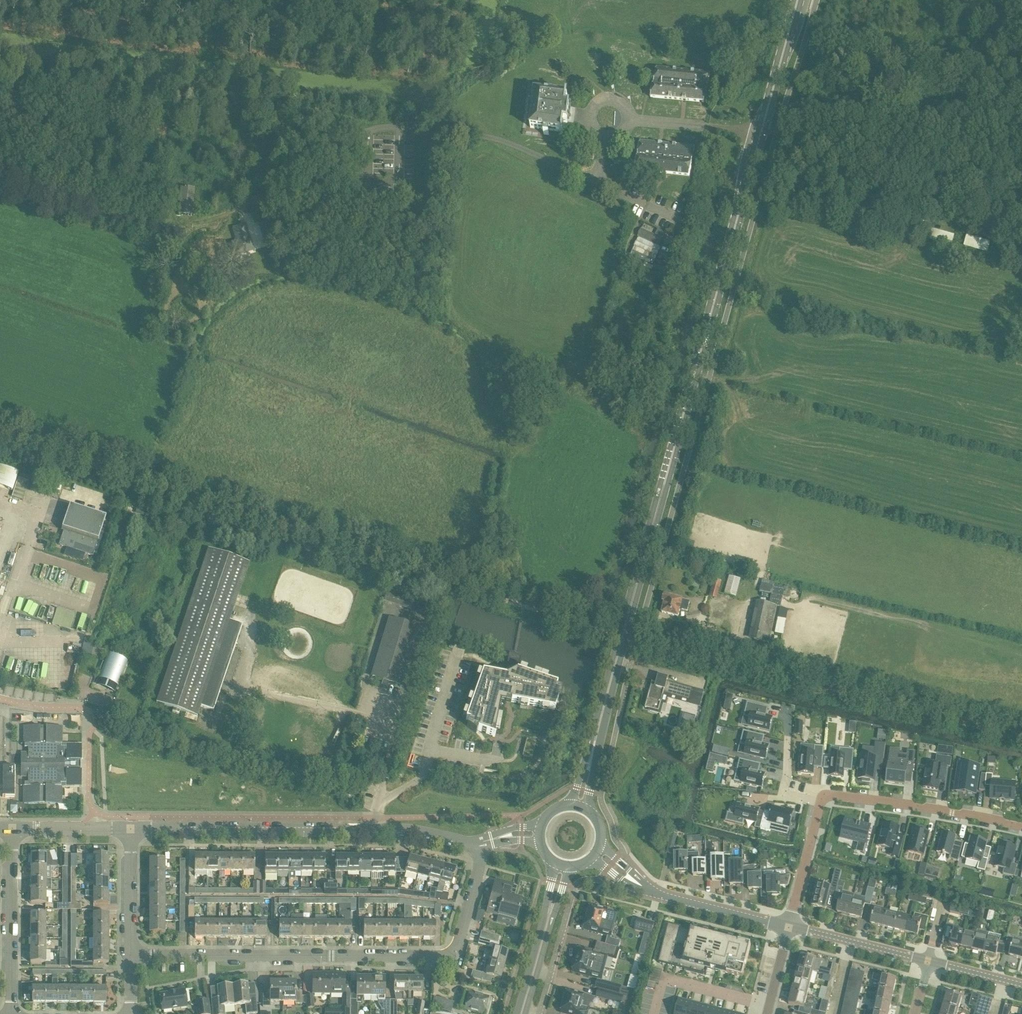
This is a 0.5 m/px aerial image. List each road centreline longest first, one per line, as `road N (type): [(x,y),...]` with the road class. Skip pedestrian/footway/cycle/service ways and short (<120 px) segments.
road 1 (track): [(1021,735),(622,638),(0,424)]
road 2 (primary): [(593,748),(765,131)]
road 3 (residential): [(130,956),(441,957),(457,946),(482,844)]
road 4 (track): [(0,177),(181,226),(216,215),(364,125)]
road 5 (residential): [(482,844),(407,832),(128,831)]
road 6 (track): [(1021,151),(785,133)]
road 7 (residential): [(1021,826),(843,796),(821,803)]
road 8 (residential): [(12,1013),(10,828)]
road 9 (tertiary): [(788,929),(646,889)]
road 10 (tertiary): [(928,964),(788,929)]
road 11 (primary): [(765,131),(800,0)]
road 12 (residential): [(130,956),(128,831)]

